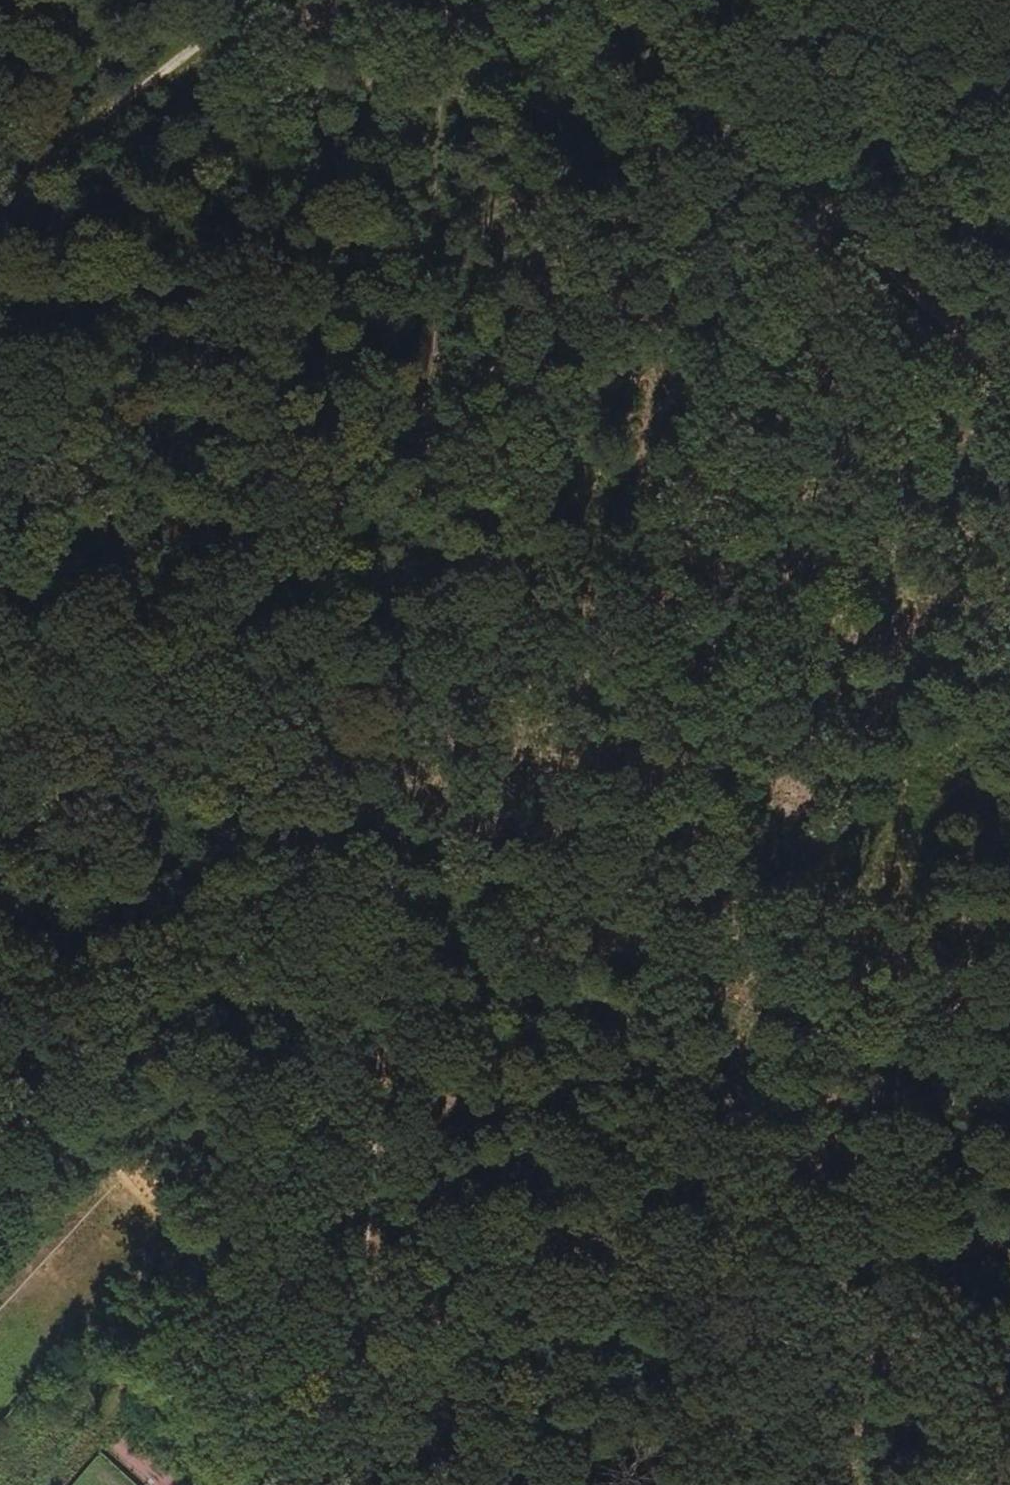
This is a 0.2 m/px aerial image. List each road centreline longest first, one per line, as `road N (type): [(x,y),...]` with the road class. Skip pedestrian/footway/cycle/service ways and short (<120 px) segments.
road 1 (track): [(1009,443),(575,0)]
road 2 (track): [(0,204),(259,0)]

